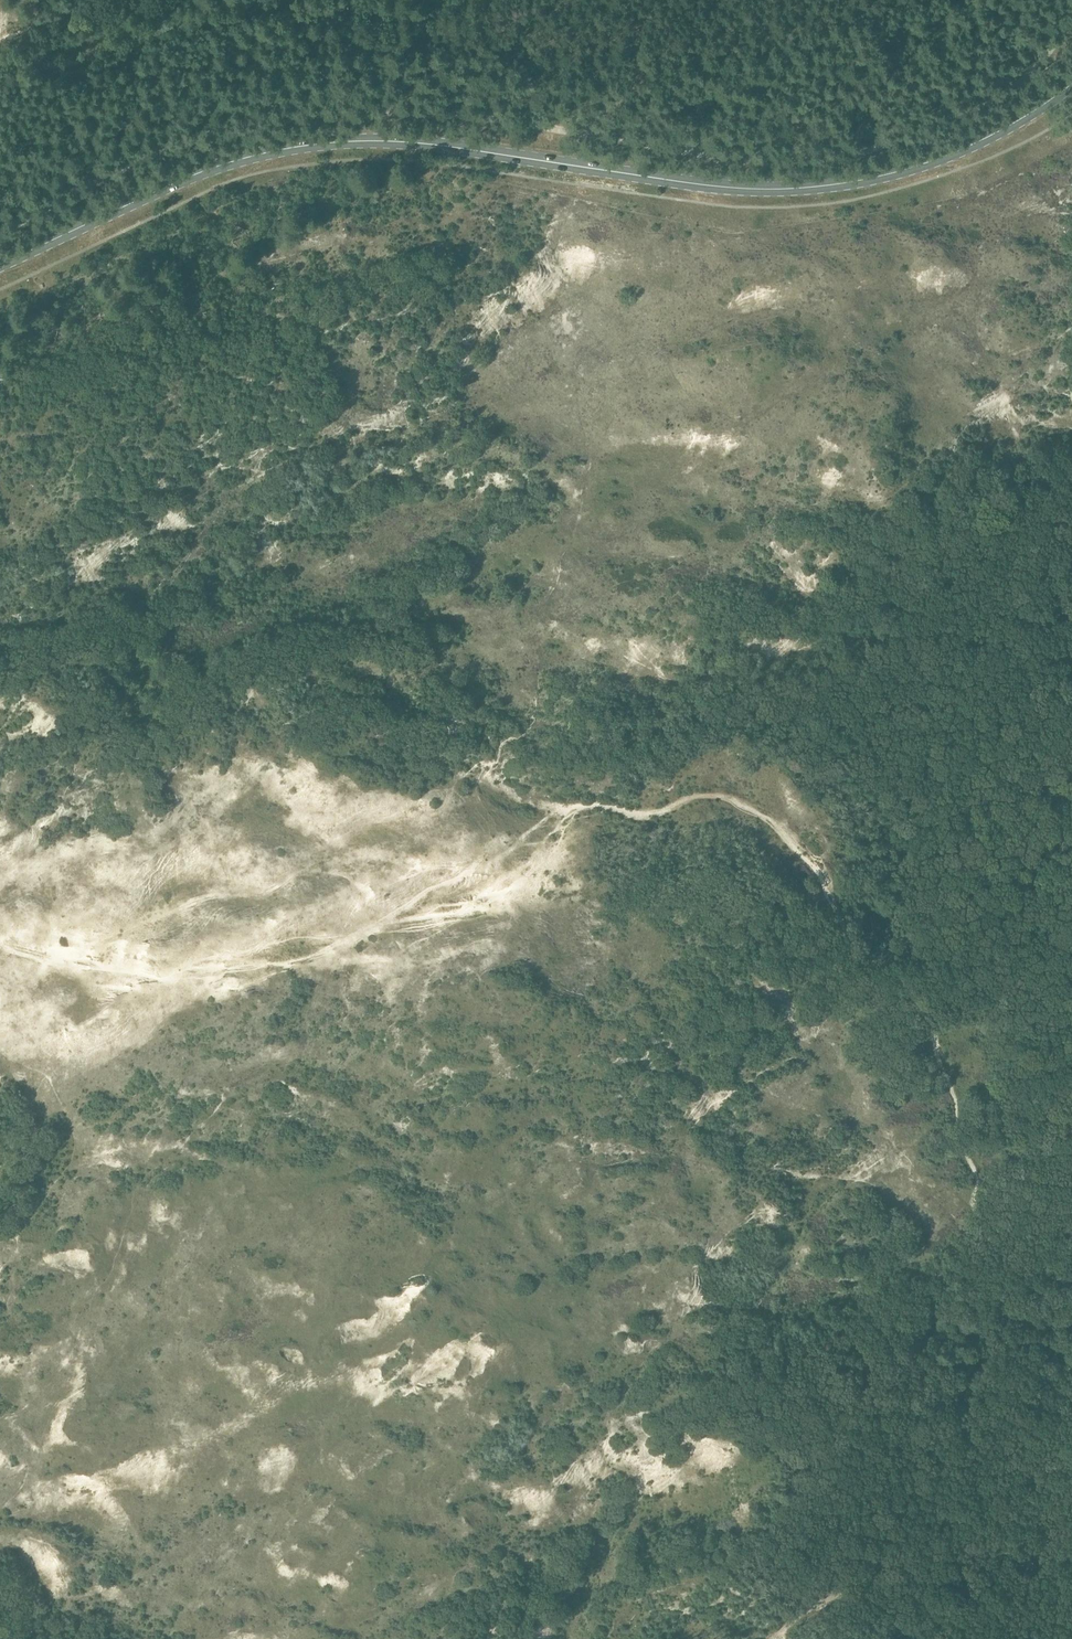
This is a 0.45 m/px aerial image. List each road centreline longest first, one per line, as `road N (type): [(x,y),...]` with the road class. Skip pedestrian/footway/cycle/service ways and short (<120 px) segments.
road 1 (secondary): [(0,264),(188,177),(299,147),(406,143),(700,185),(811,188),(952,154),(1071,85)]

